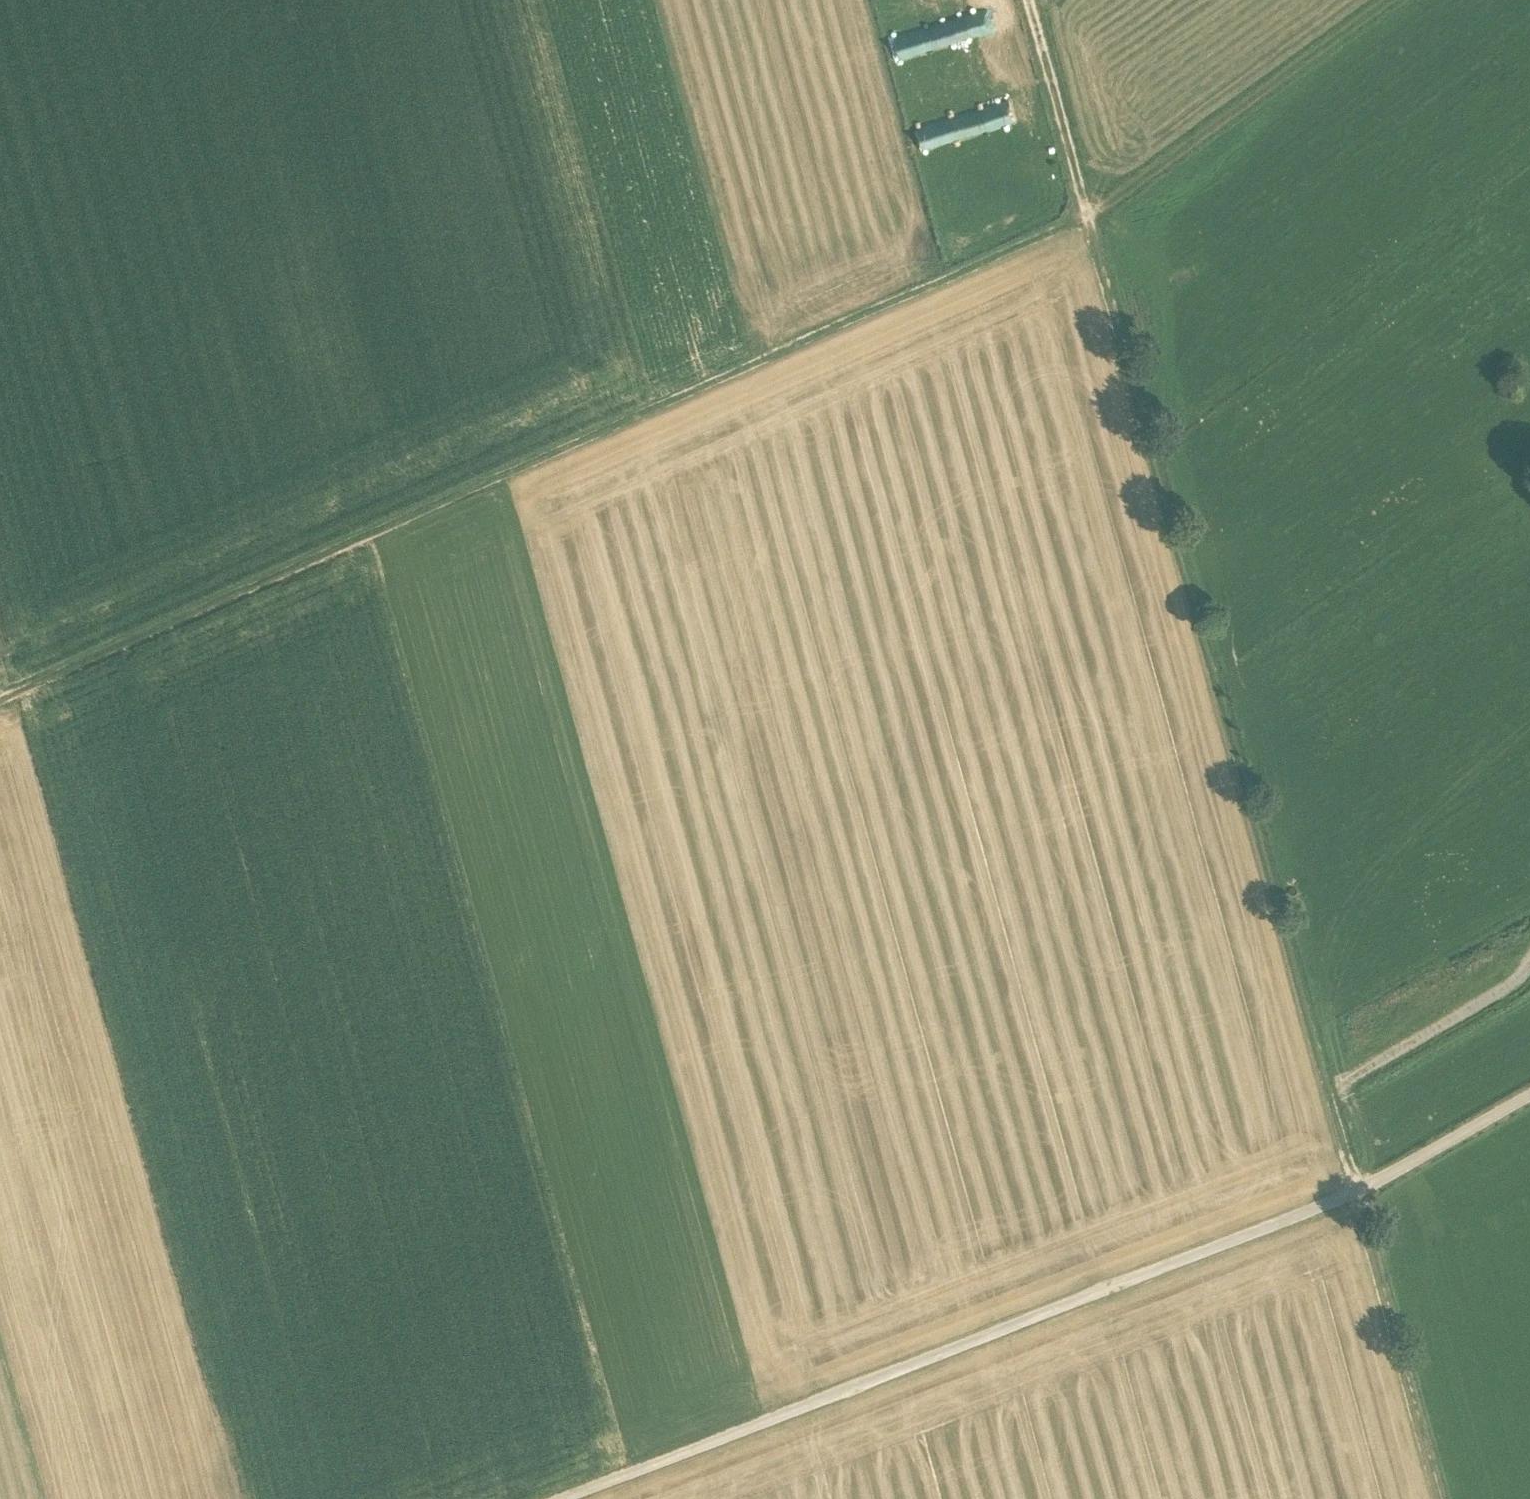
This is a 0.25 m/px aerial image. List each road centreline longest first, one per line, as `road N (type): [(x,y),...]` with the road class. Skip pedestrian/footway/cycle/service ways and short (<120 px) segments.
road 1 (track): [(1392,0),(1116,200),(0,699)]
road 2 (track): [(1439,1498),(1027,0)]
road 3 (track): [(1529,1096),(1355,1195),(571,1498)]

